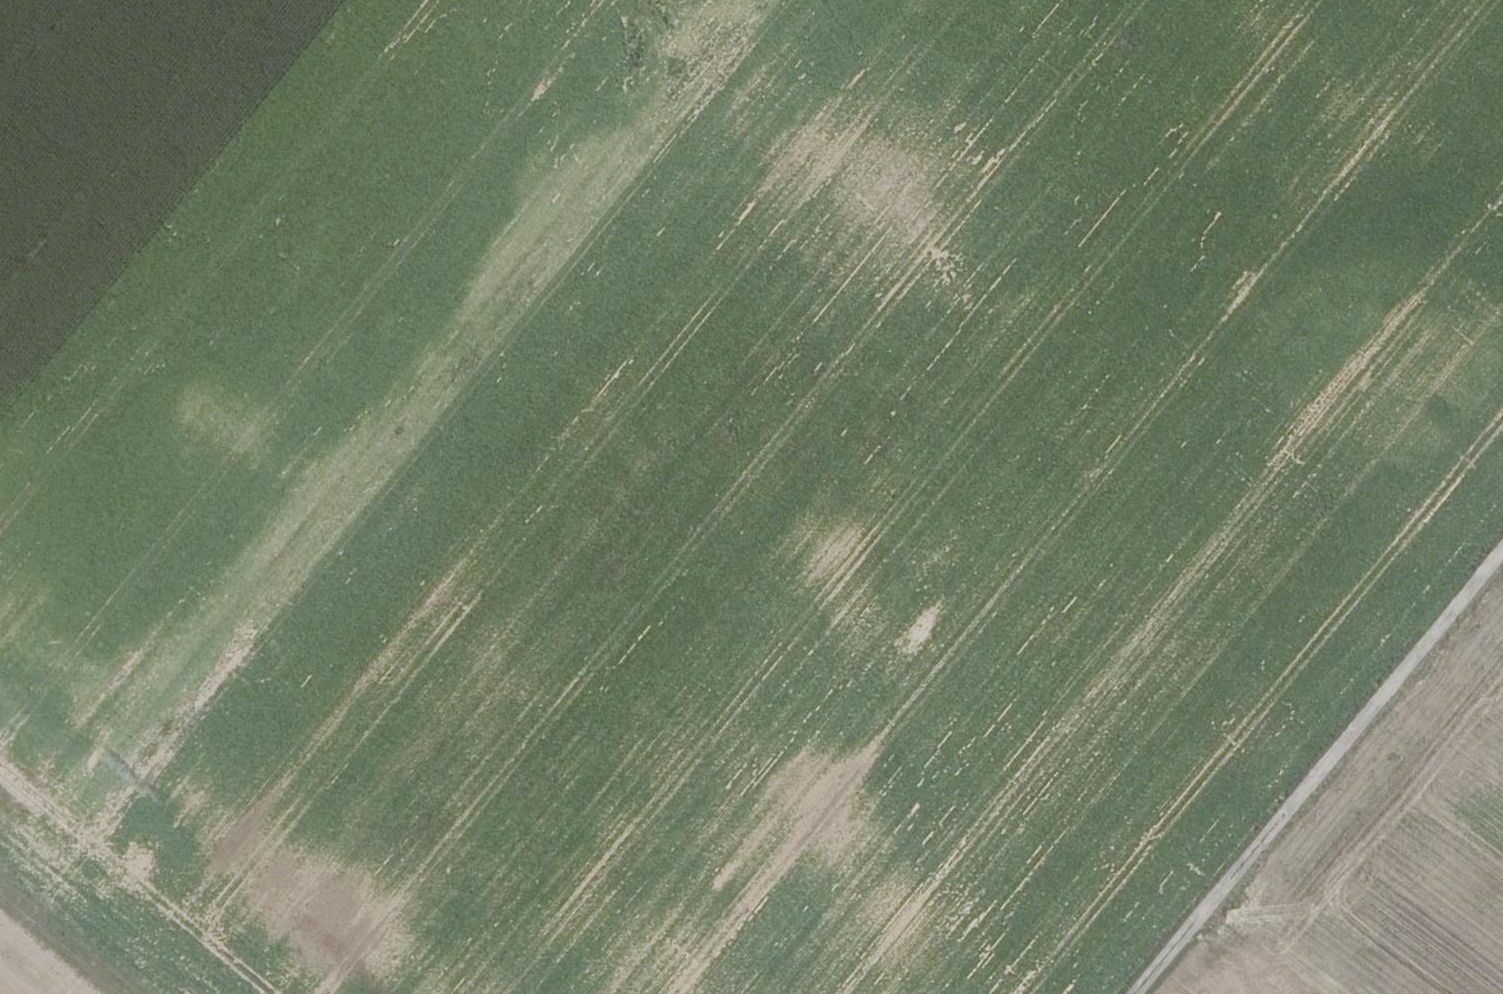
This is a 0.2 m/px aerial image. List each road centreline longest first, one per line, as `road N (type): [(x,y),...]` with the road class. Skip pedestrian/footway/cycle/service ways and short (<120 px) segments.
road 1 (track): [(1502,548),(1135,993)]
road 2 (track): [(123,993),(0,893)]

